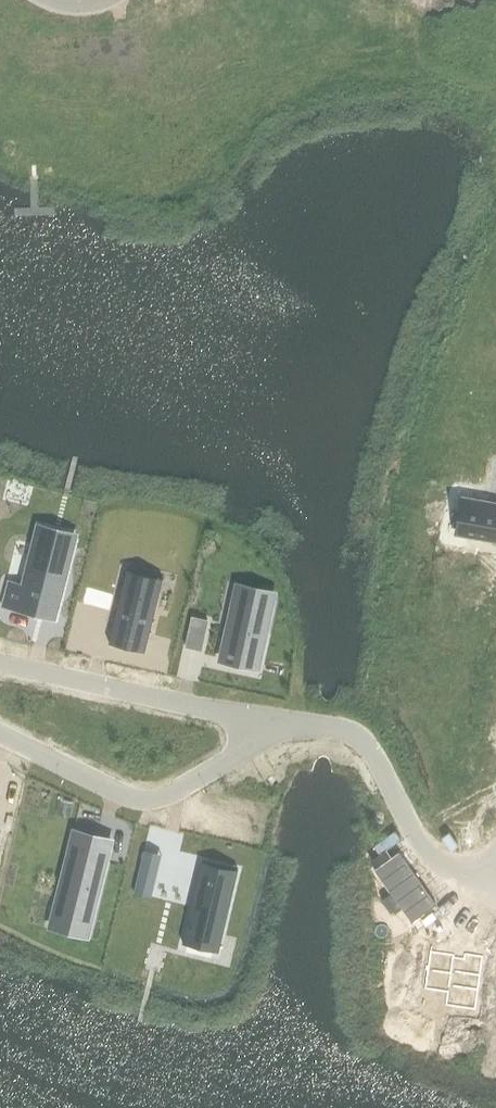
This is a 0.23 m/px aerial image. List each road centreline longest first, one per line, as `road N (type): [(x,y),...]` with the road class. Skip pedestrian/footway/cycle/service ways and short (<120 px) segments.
road 1 (residential): [(261,719),(258,743),(156,799),(133,797),(0,731)]
road 2 (residential): [(261,719),(350,733),(435,859),(495,890)]
road 3 (residential): [(0,664),(261,719)]

